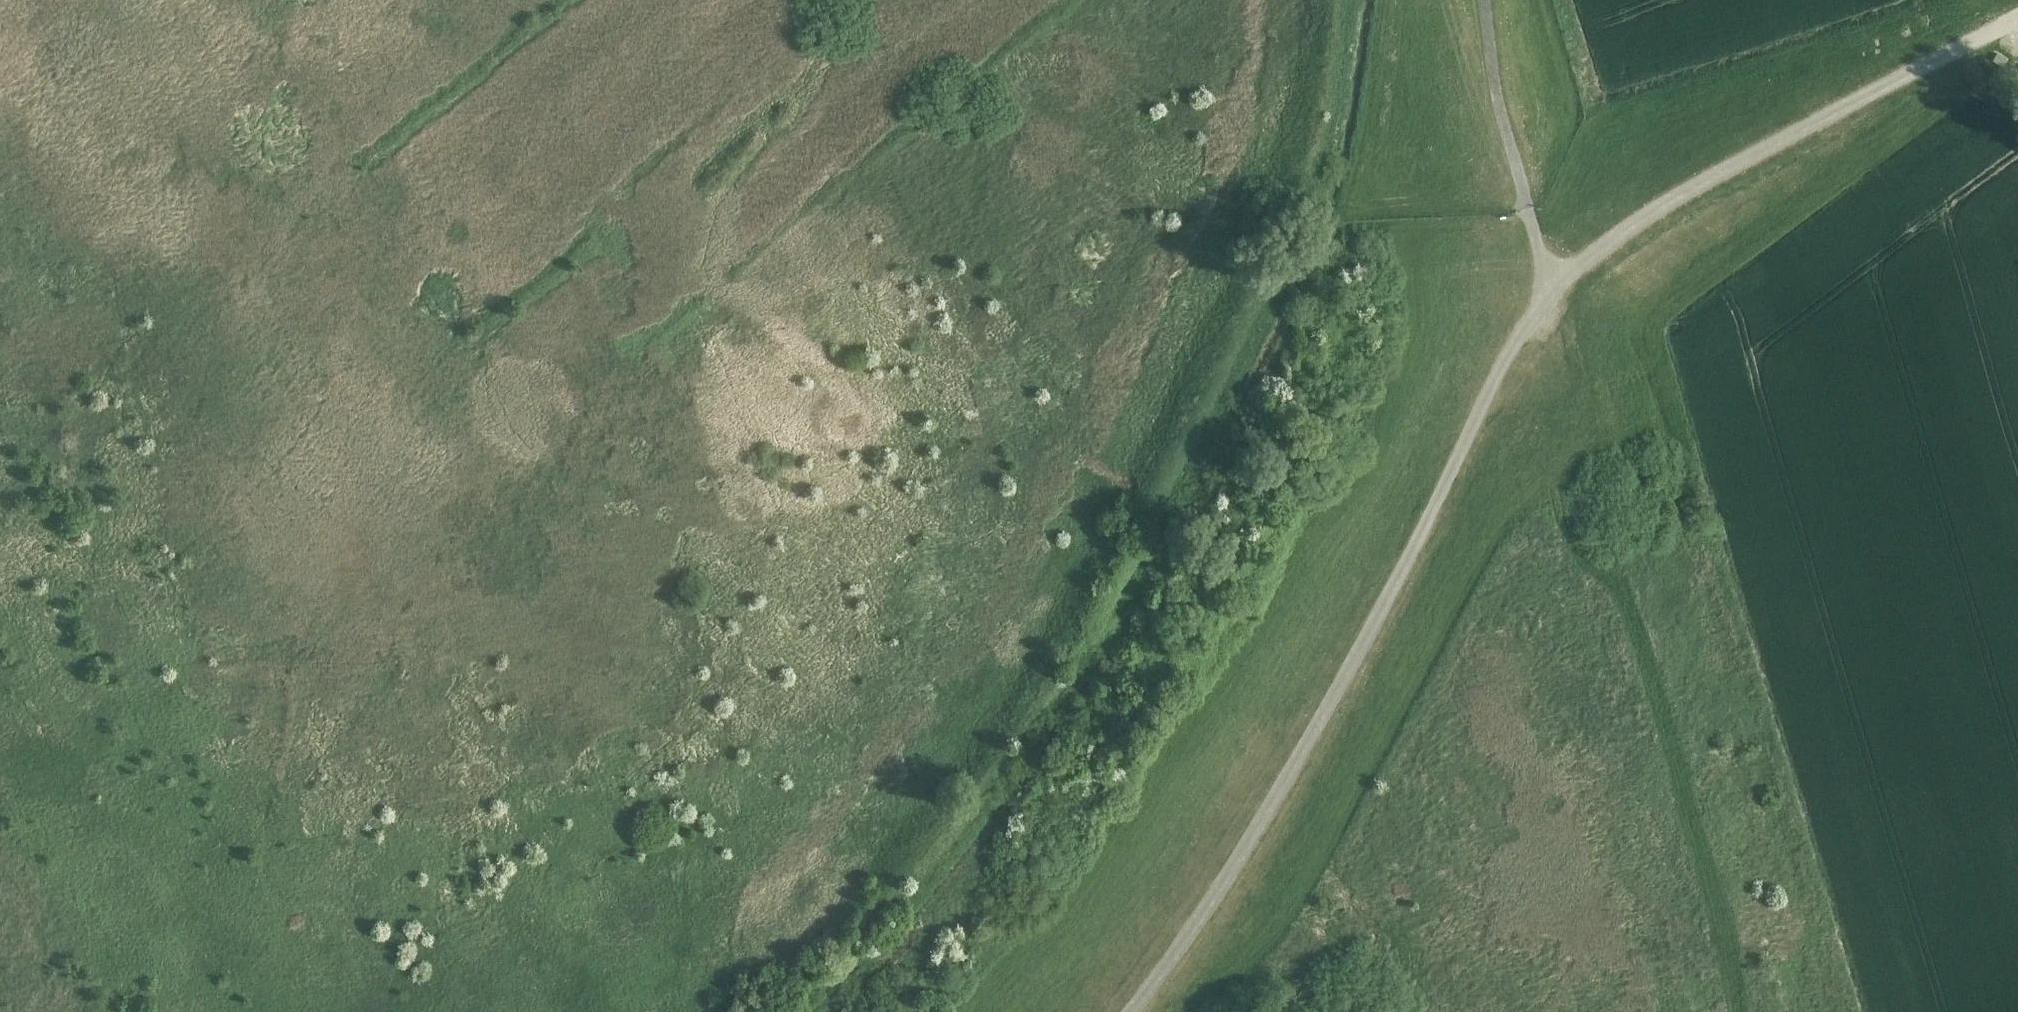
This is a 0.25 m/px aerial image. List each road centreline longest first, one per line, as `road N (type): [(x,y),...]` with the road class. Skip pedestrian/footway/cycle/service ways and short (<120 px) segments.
road 1 (track): [(1537,309),(1582,536),(1610,565),(1718,942),(1730,1011)]
road 2 (track): [(1551,284),(1526,204),(1487,0)]

